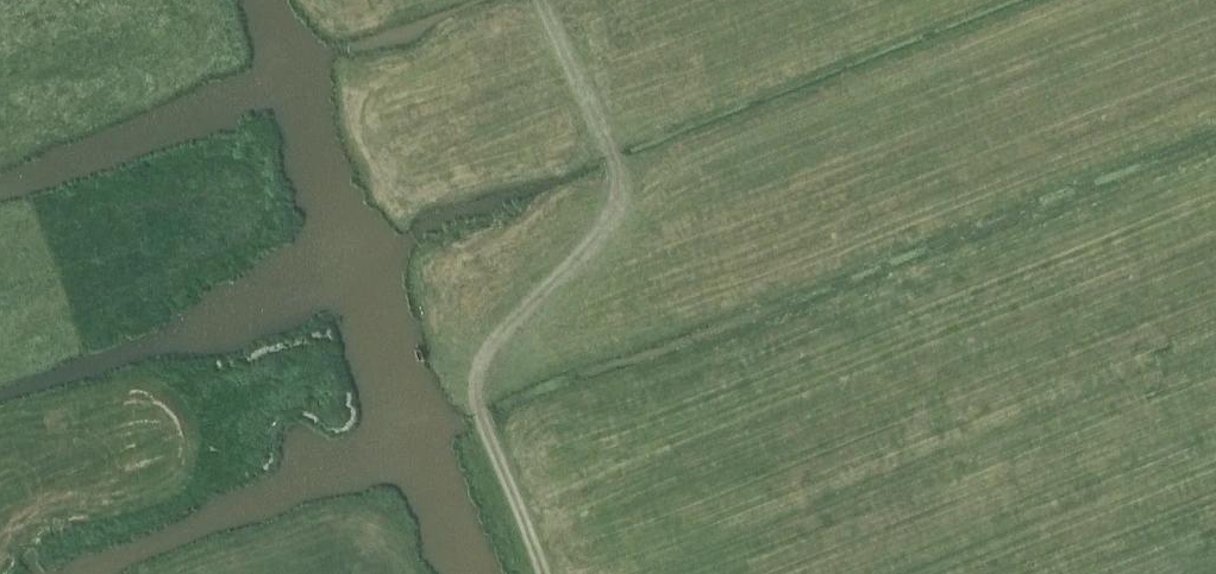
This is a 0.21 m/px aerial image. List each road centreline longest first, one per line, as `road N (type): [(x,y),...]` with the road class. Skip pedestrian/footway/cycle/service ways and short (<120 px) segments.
road 1 (track): [(539,573),(480,397),(491,359),(615,209),(617,176),(541,0)]

